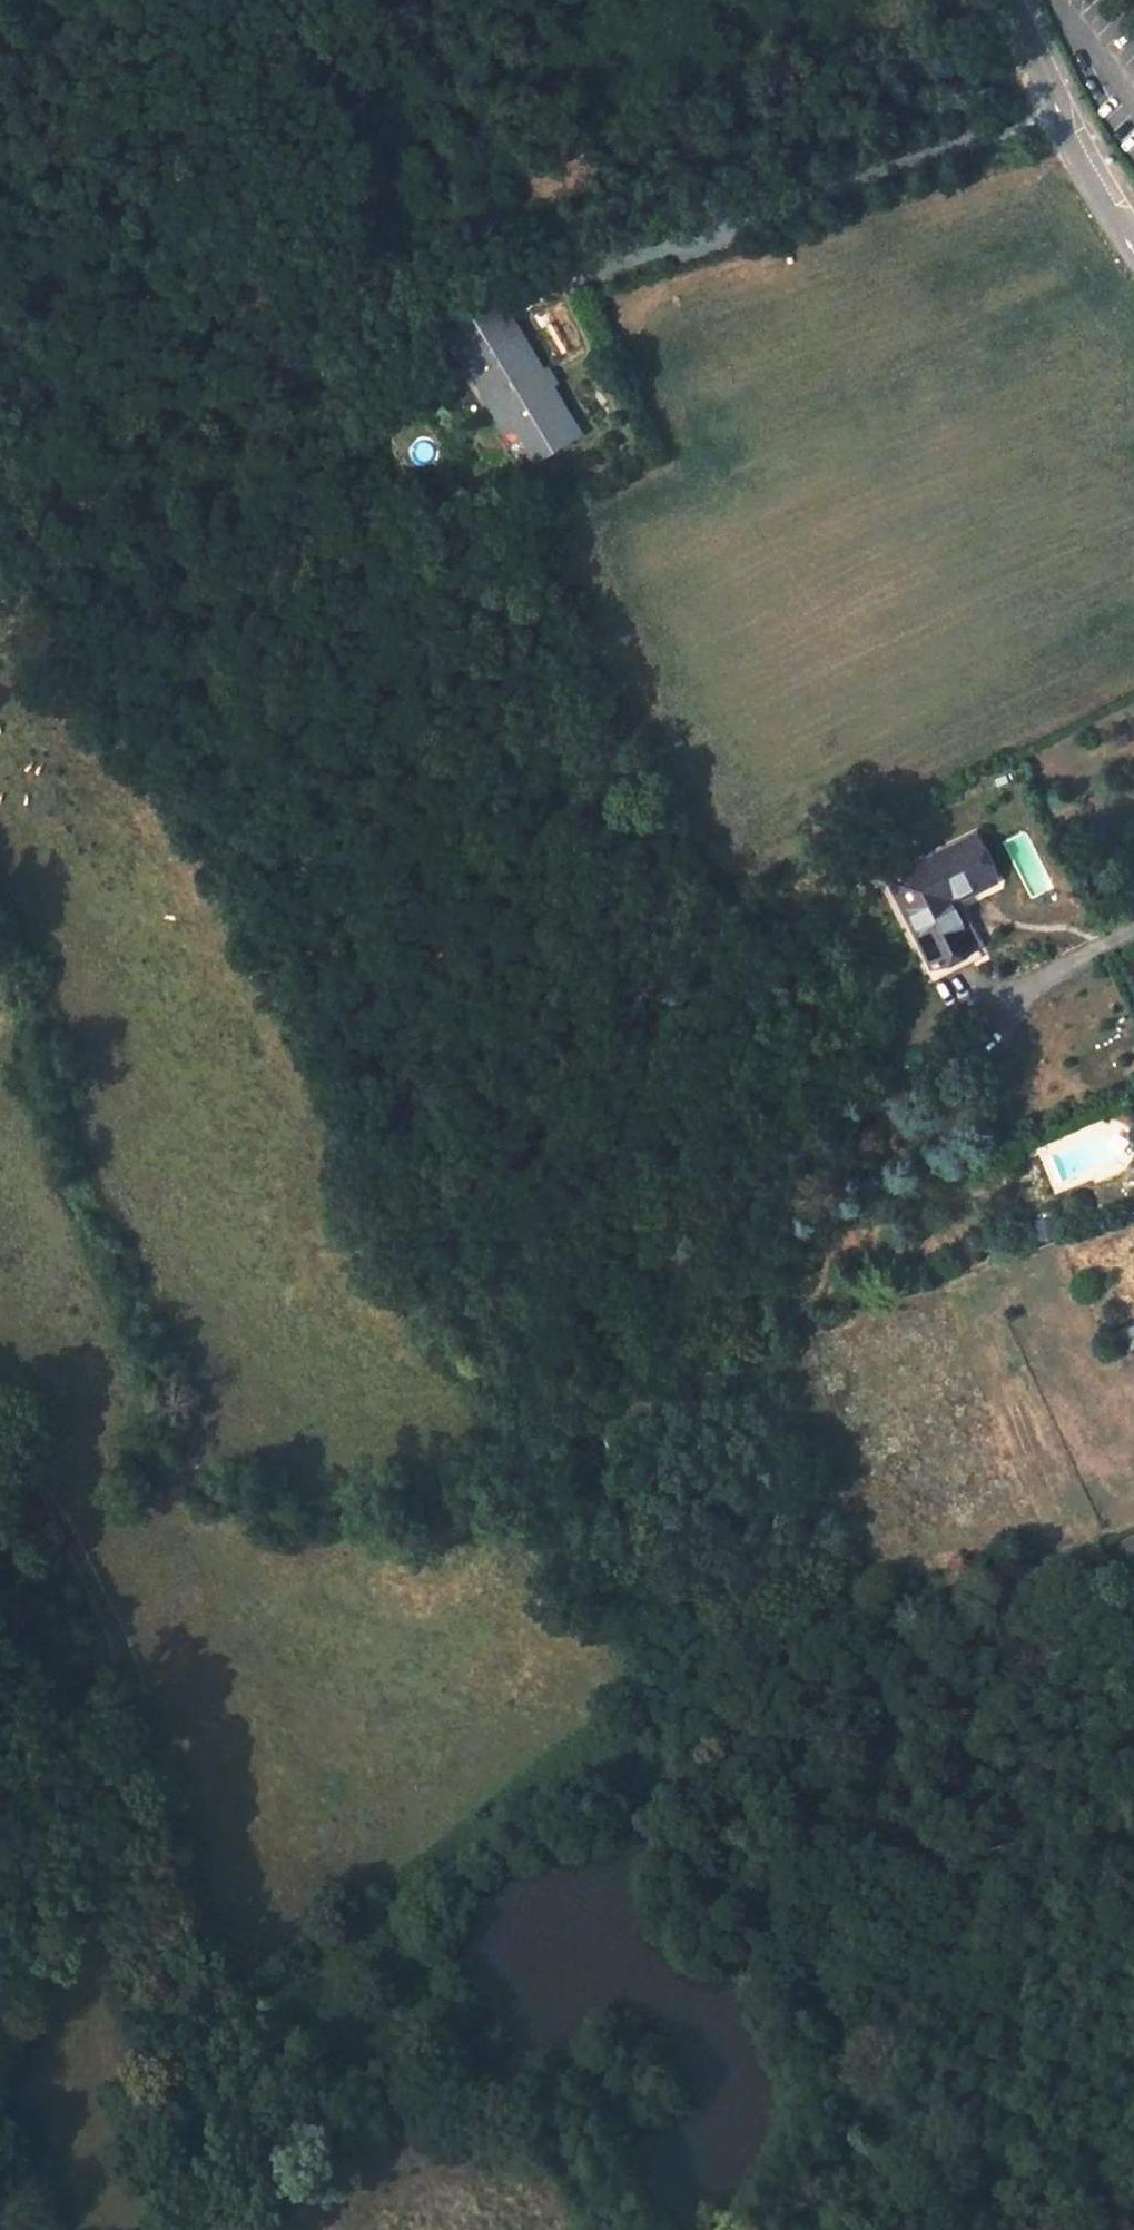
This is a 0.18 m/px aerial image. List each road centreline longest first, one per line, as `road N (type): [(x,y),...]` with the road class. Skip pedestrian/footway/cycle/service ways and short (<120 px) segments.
road 1 (residential): [(1133,235),(1063,112),(1012,0)]

